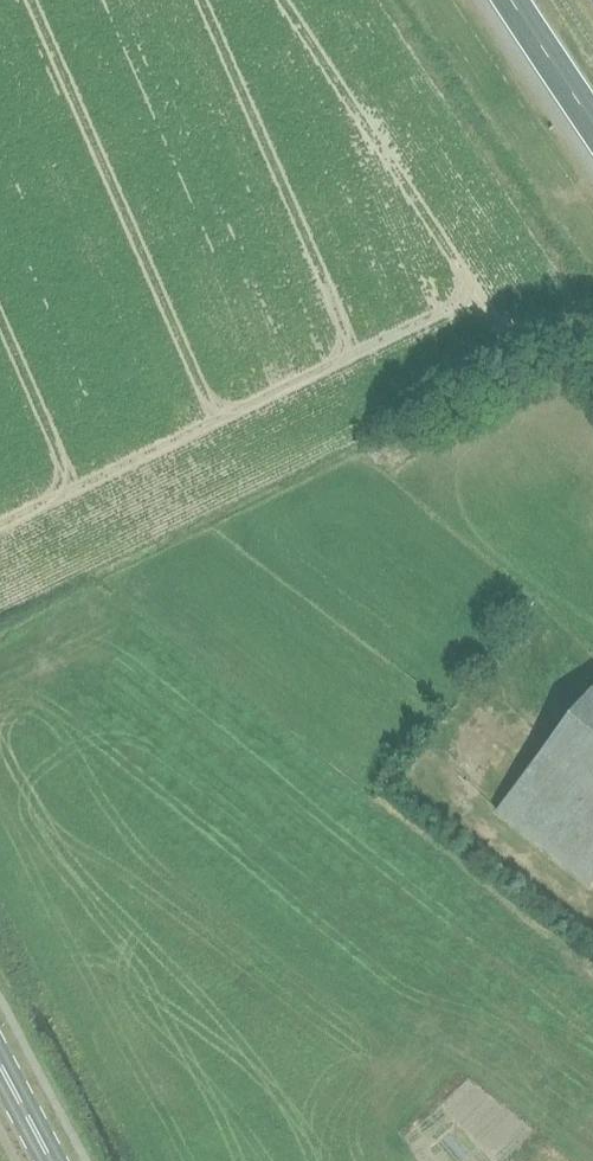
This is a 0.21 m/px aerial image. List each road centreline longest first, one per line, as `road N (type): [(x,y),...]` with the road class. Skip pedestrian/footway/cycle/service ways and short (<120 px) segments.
road 1 (motorway): [(512,0),(592,122)]

